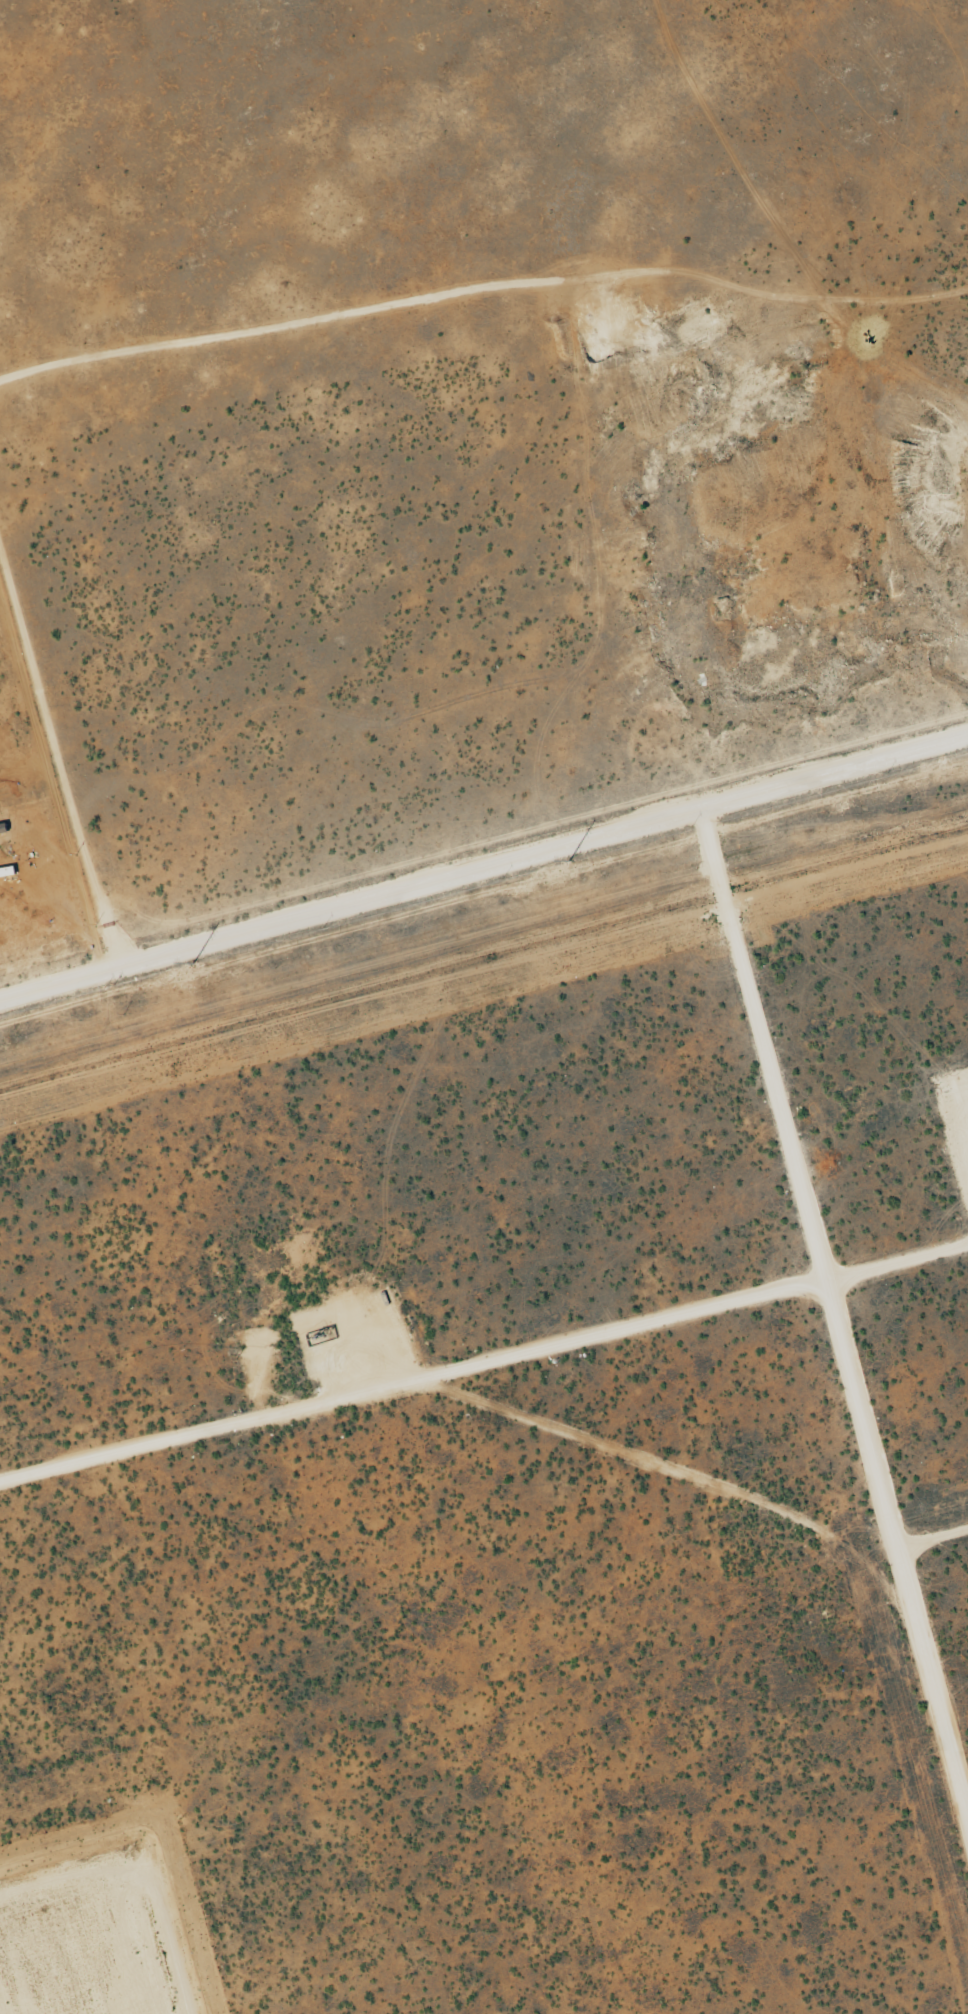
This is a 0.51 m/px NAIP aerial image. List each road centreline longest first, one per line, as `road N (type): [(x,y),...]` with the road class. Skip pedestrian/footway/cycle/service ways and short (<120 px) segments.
road 1 (residential): [(967,1805),(691,804)]
road 2 (residential): [(0,994),(967,728)]

